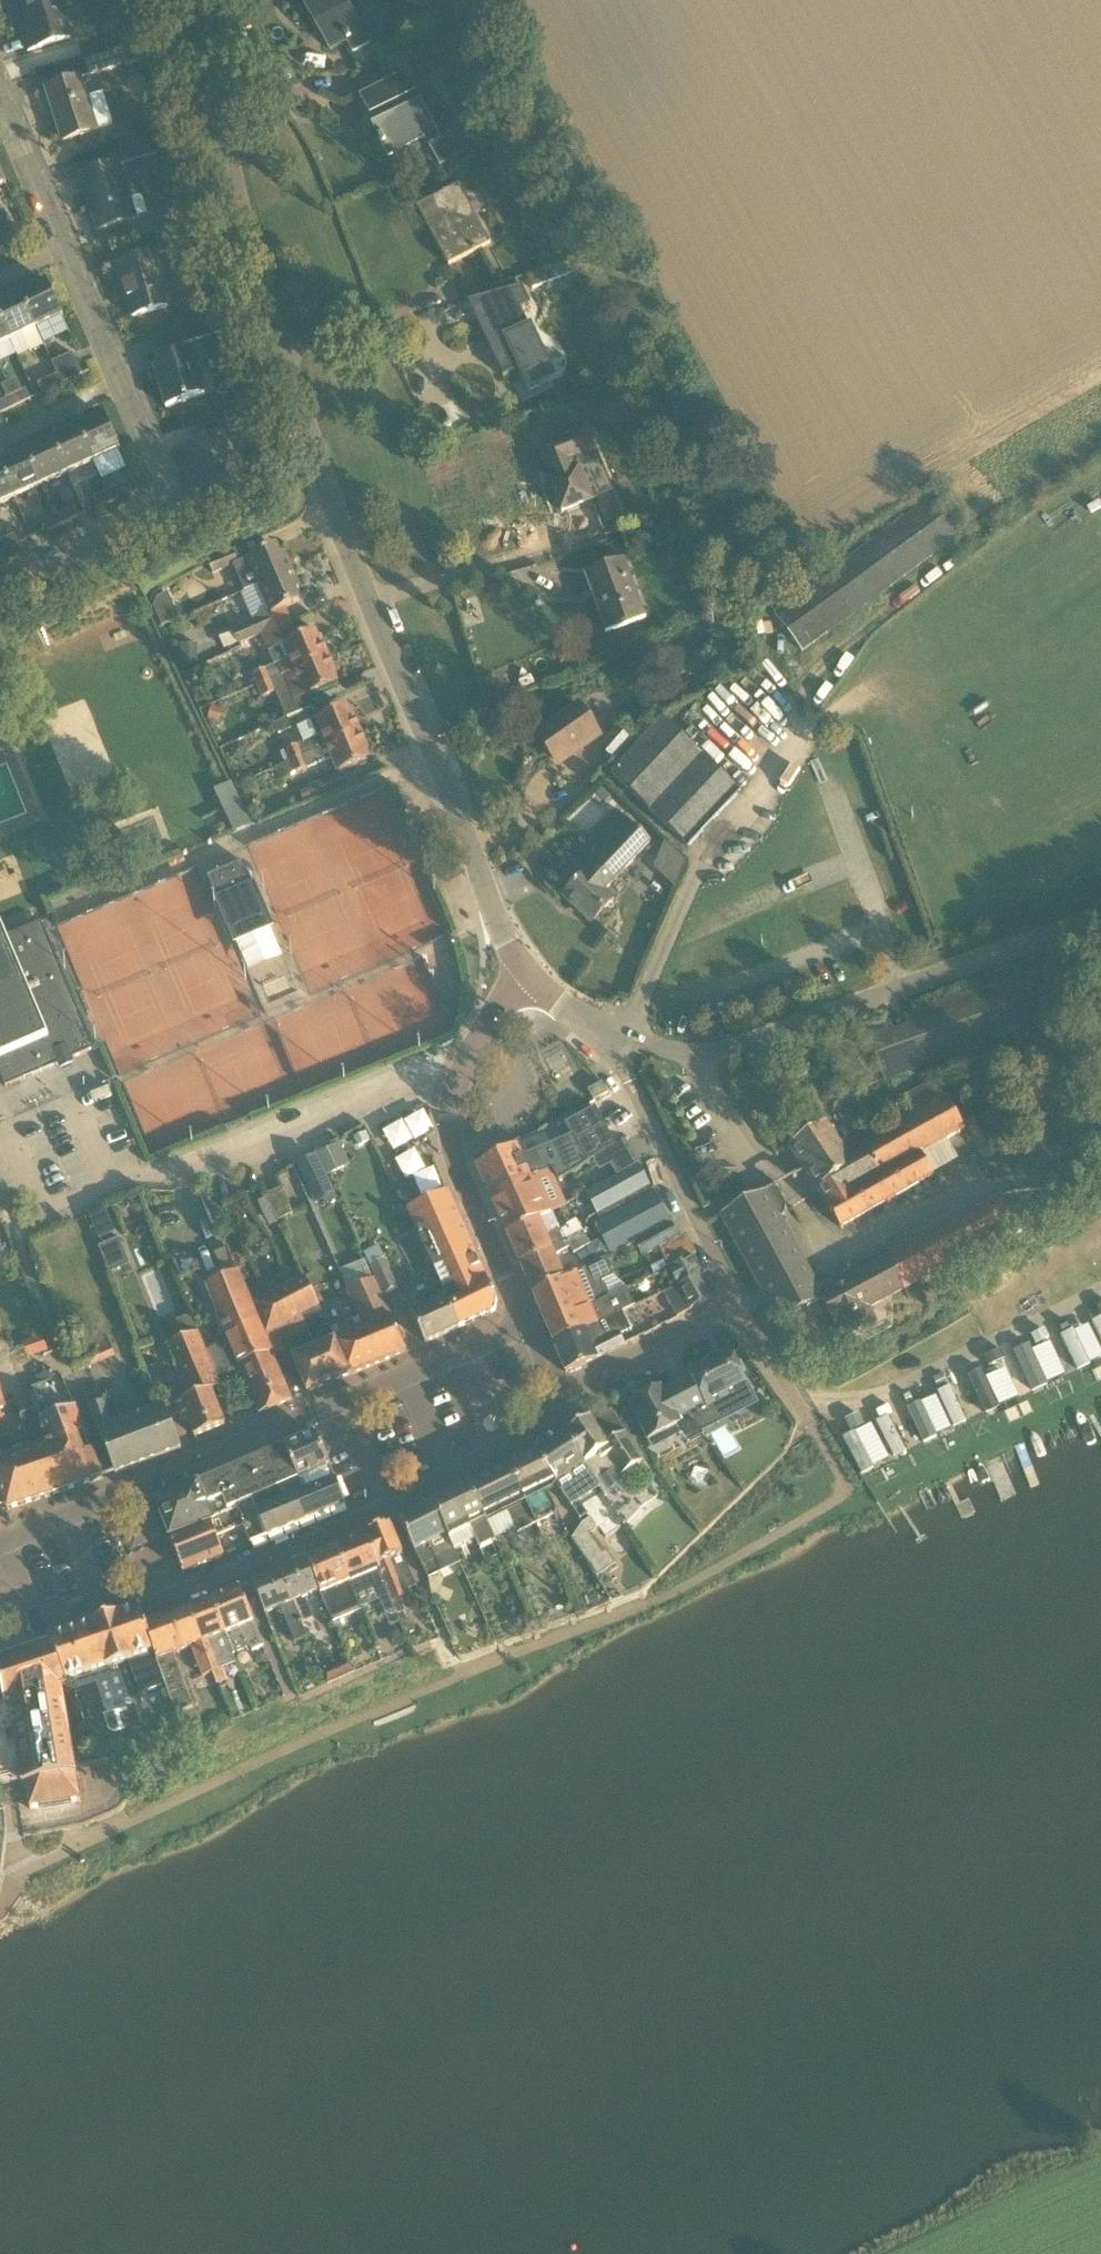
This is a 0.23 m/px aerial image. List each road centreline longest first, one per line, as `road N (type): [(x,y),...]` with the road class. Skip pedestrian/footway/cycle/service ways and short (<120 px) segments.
road 1 (unclassified): [(501,989),(501,938),(245,220),(206,0)]
road 2 (residential): [(0,589),(140,526),(163,484),(0,95)]
road 3 (residential): [(0,1546),(527,1322)]
road 4 (unclassified): [(561,1398),(739,1306),(618,1058),(627,1036)]
road 5 (unclassified): [(627,1036),(695,1056),(719,1053),(1100,919)]
road 6 (residential): [(151,1582),(160,1603),(389,1511),(571,1419),(561,1398)]
road 7 (unclassified): [(527,1322),(451,1127),(464,1068),(501,989)]
road 8 (track): [(1100,1179),(988,1183),(834,1262),(800,1200)]
road 9 (track): [(795,1397),(876,1397),(1100,1288)]
road 10 (unclassified): [(627,1036),(543,994),(501,989)]

